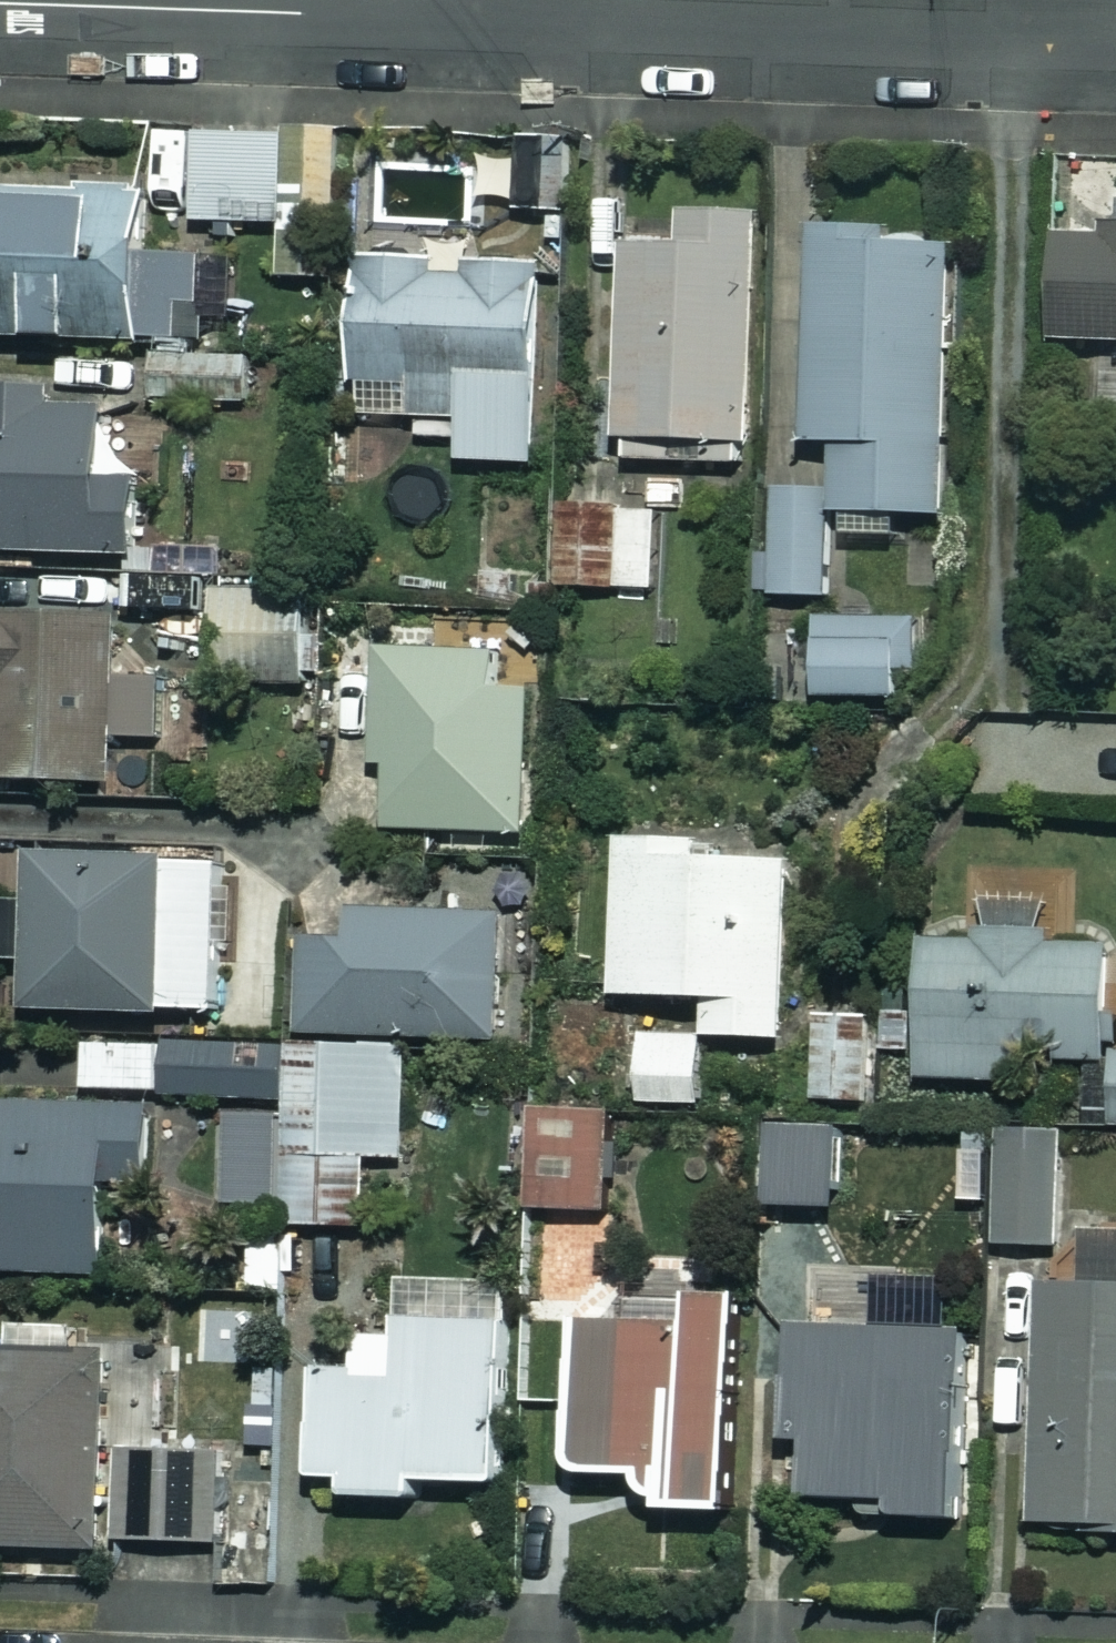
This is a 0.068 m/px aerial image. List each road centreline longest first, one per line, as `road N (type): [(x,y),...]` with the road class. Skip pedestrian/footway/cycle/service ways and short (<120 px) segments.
road 1 (residential): [(0,1),(1115,39)]

